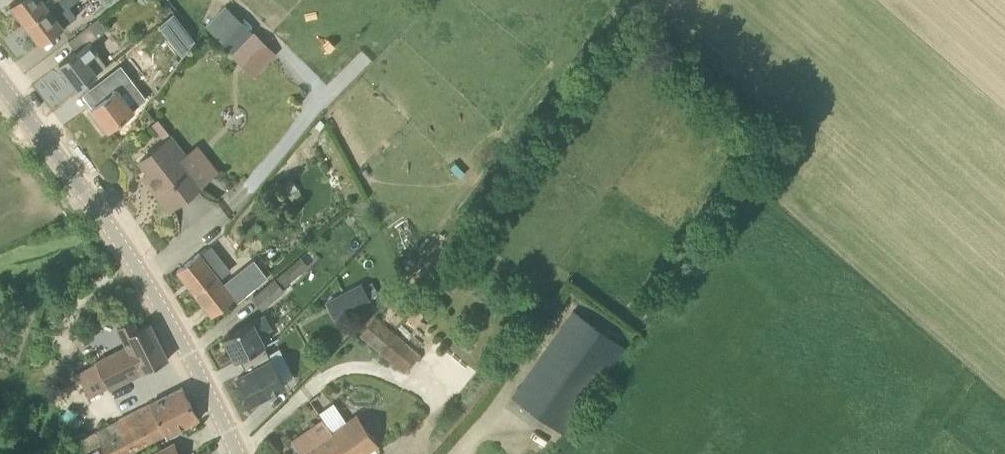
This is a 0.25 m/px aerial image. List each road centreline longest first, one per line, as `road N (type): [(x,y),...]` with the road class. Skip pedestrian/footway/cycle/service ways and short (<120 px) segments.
road 1 (tertiary): [(236,453),(139,252),(0,71)]

